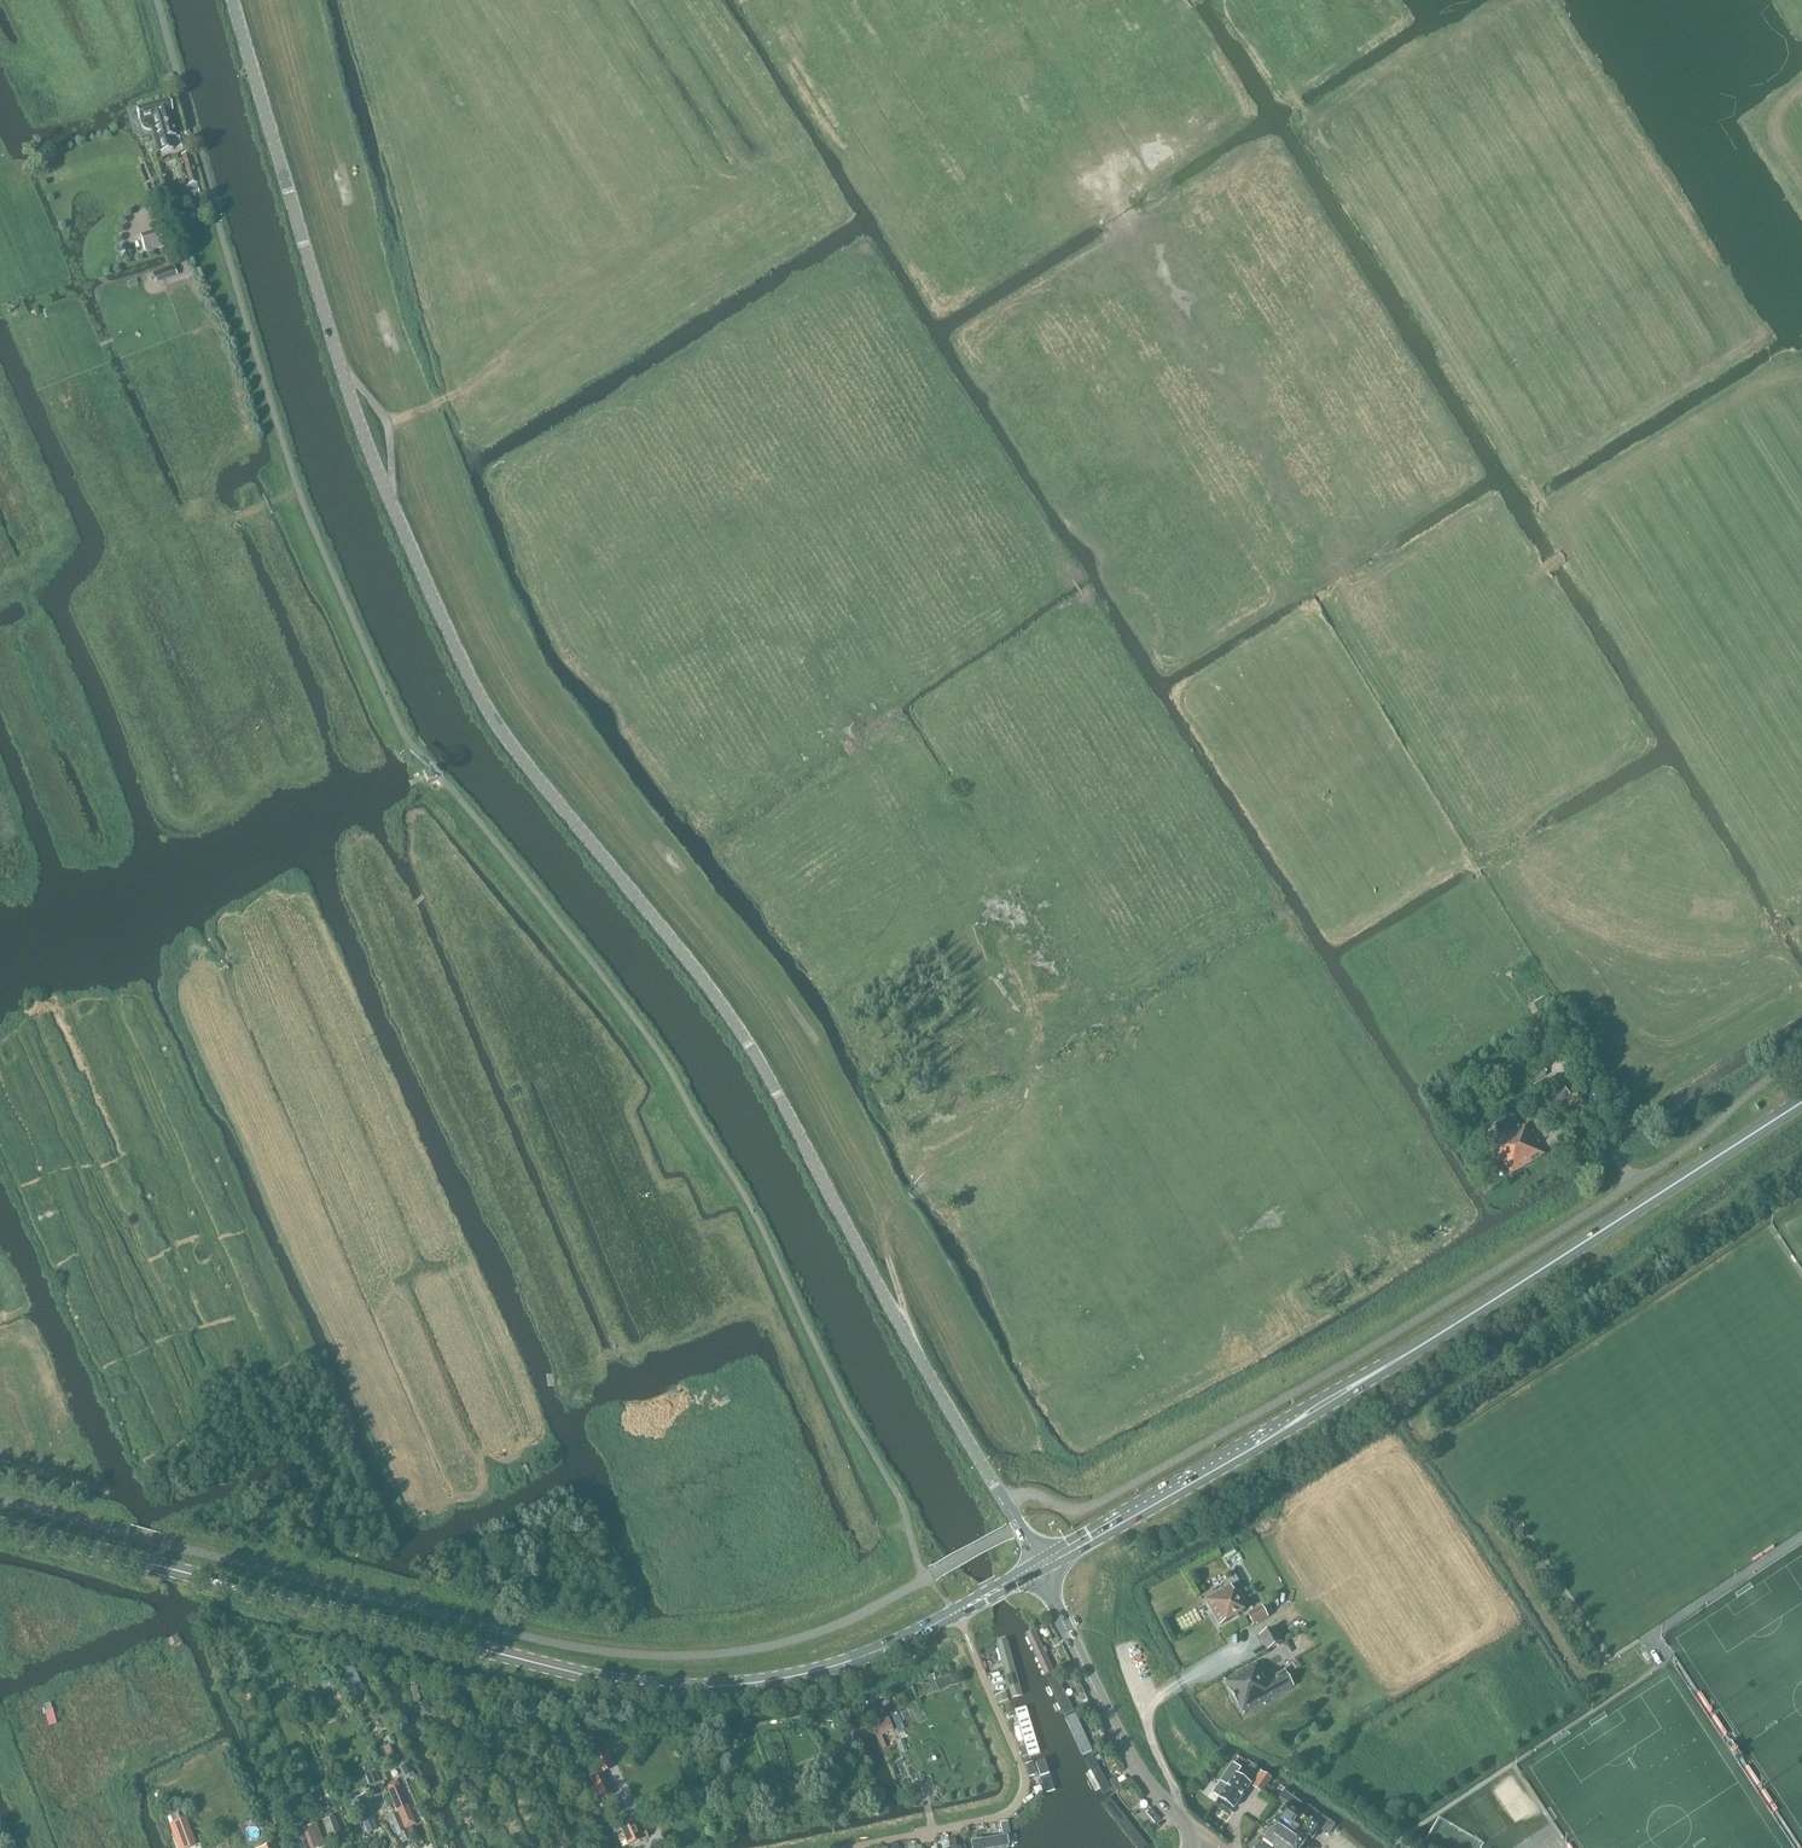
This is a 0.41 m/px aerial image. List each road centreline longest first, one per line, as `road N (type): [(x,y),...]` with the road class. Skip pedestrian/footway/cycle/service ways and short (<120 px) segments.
road 1 (unclassified): [(1039,1565),(765,1079),(504,738),(473,686),(359,422),(231,0)]
road 2 (secondary): [(953,1614),(817,1671),(716,1687),(651,1685),(588,1678),(0,1525)]
road 3 (secondary): [(1039,1565),(1376,1371),(1801,1103)]
road 4 (residential): [(854,1847),(1001,1818),(1024,1795),(1021,1766),(963,1628)]
road 5 (secondary): [(1195,1847),(1113,1728),(1039,1565)]

